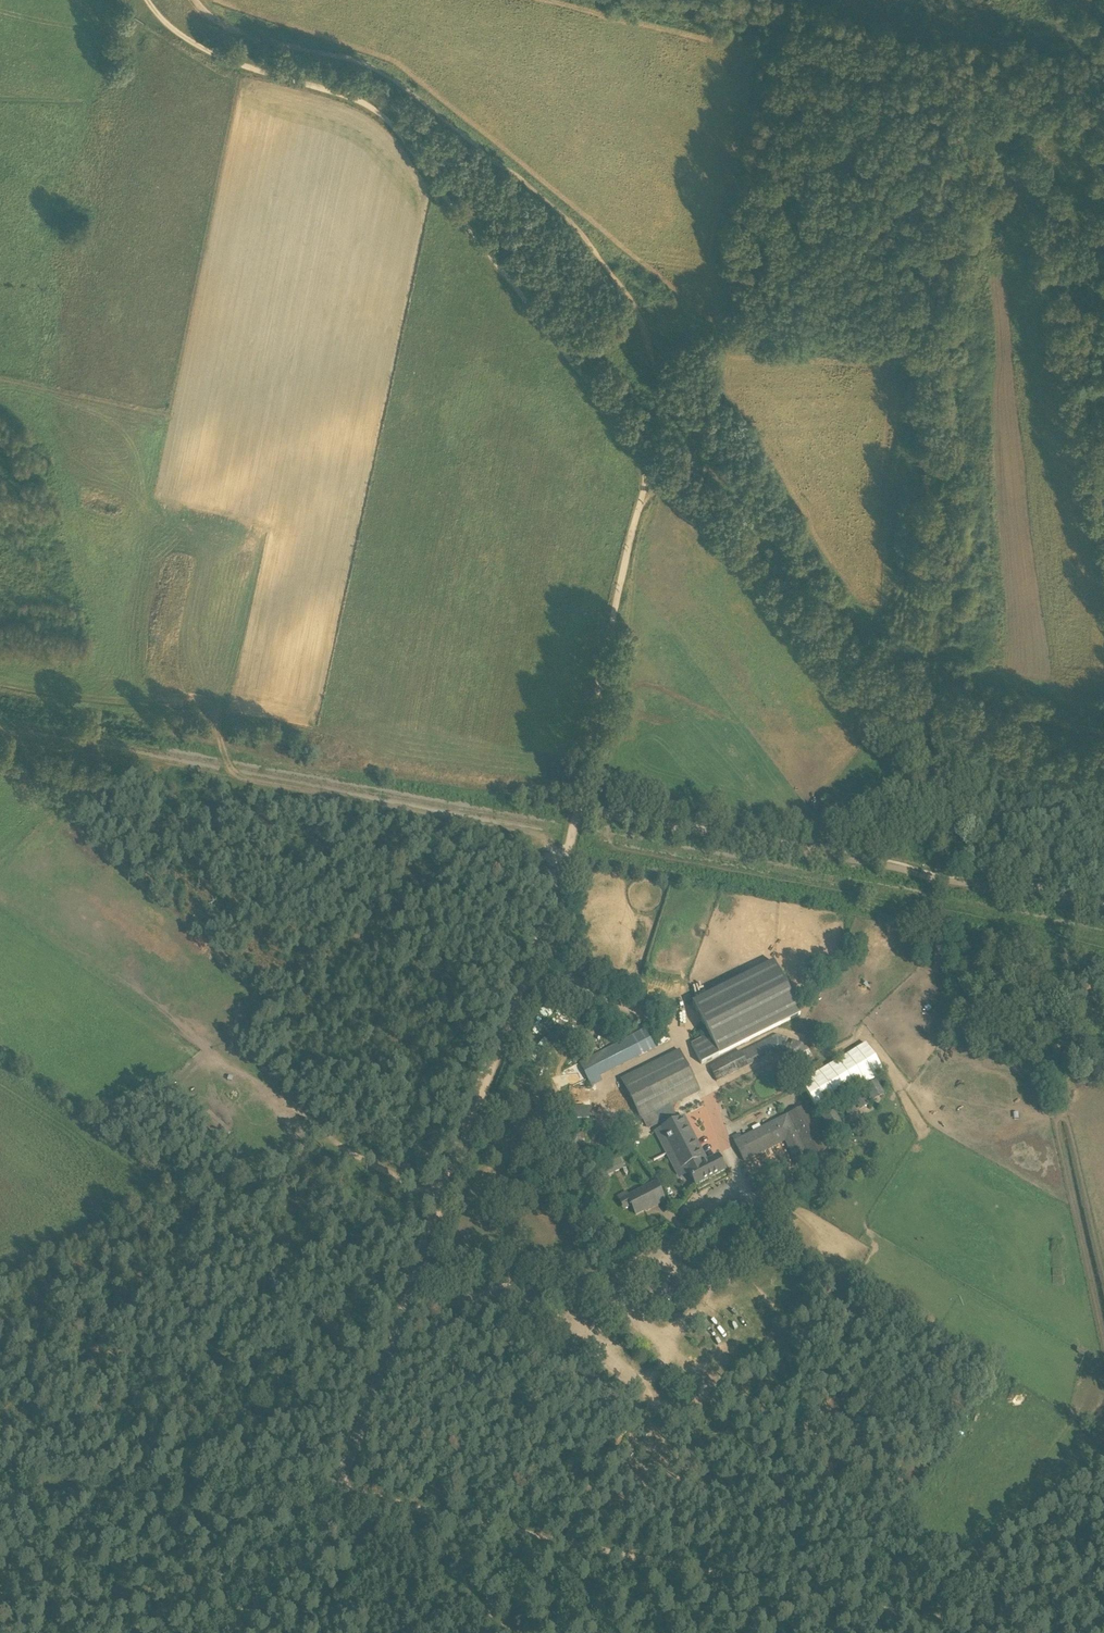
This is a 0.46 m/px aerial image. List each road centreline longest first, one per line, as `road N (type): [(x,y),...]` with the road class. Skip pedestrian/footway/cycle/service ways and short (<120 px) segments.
road 1 (unclassified): [(225,1632),(331,1502),(400,1309),(610,1287),(642,1274),(714,1198),(746,1181)]
road 2 (track): [(657,483),(382,115),(208,53),(149,0)]
road 3 (track): [(370,1500),(971,1625)]
road 4 (track): [(1103,918),(1001,892),(580,815)]
road 5 (track): [(1103,911),(583,807)]
road 6 (track): [(400,1309),(508,1009),(554,909),(580,815)]
road 7 (track): [(580,815),(619,622),(657,483)]
road 8 (track): [(536,947),(563,973),(683,1042),(713,1089),(746,1181)]
road 9 (track): [(694,472),(871,664),(921,681)]
road 10 (track): [(31,1632),(131,1584),(172,1531),(181,1496)]
road 11 (track): [(181,1496),(0,1491)]
road 12 (track): [(941,687),(1017,717),(1103,732)]
road 13 (track): [(331,1502),(181,1496)]
road 14 (track): [(440,1197),(325,1132)]

